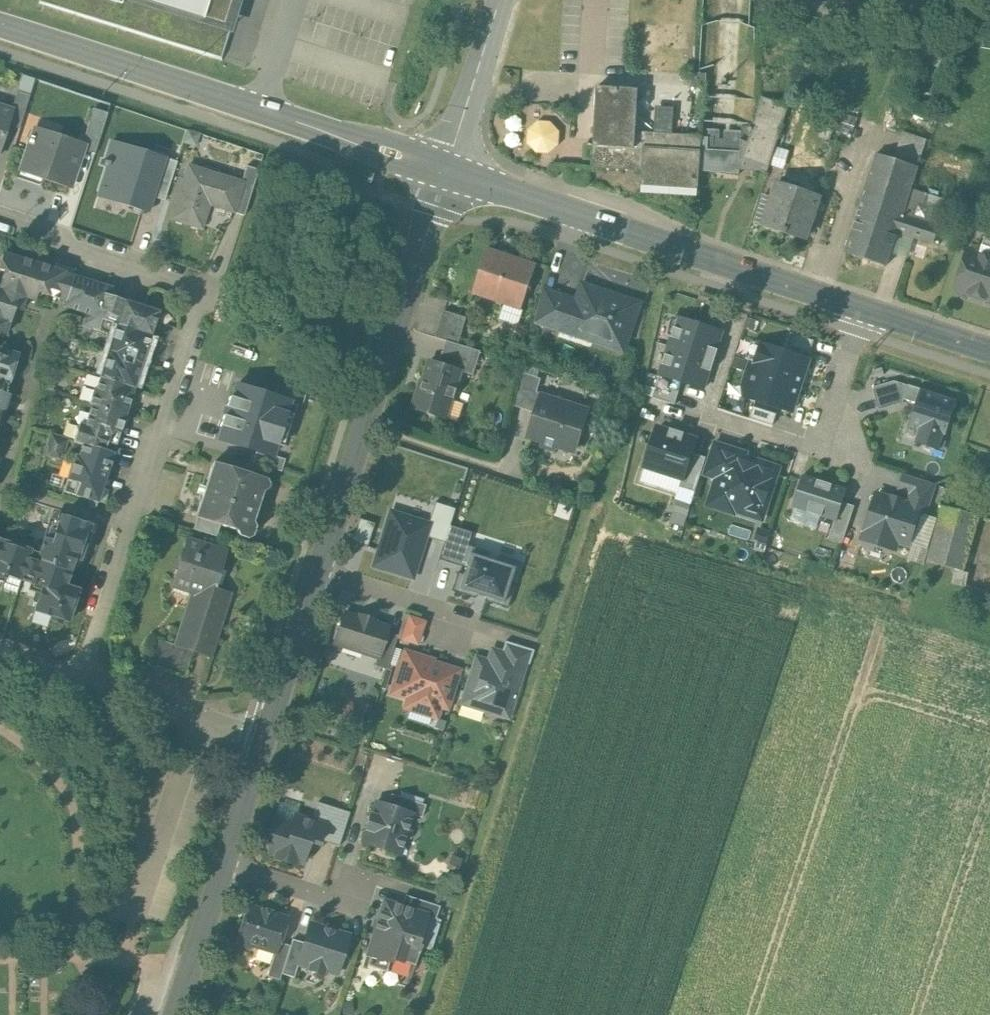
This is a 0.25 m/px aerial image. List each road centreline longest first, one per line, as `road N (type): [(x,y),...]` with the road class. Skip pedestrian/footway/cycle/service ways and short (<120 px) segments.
road 1 (residential): [(86,669),(205,297),(0,229)]
road 2 (tertiary): [(445,171),(0,25)]
road 3 (tertiary): [(864,306),(445,171)]
road 4 (tertiary): [(318,572),(445,171)]
road 5 (residential): [(864,306),(819,449),(687,407)]
road 6 (tertiary): [(445,171),(500,0)]
road 7 (tertiary): [(267,736),(318,572)]
road 8 (tertiary): [(176,1014),(227,856)]
road 9 (residential): [(267,736),(130,687)]
road 10 (residential): [(318,572),(432,606),(453,622)]
road 11 (residential): [(227,856),(352,902)]
road 12 (tertiary): [(989,349),(864,306)]
road 13 (tertiary): [(227,856),(267,736)]

